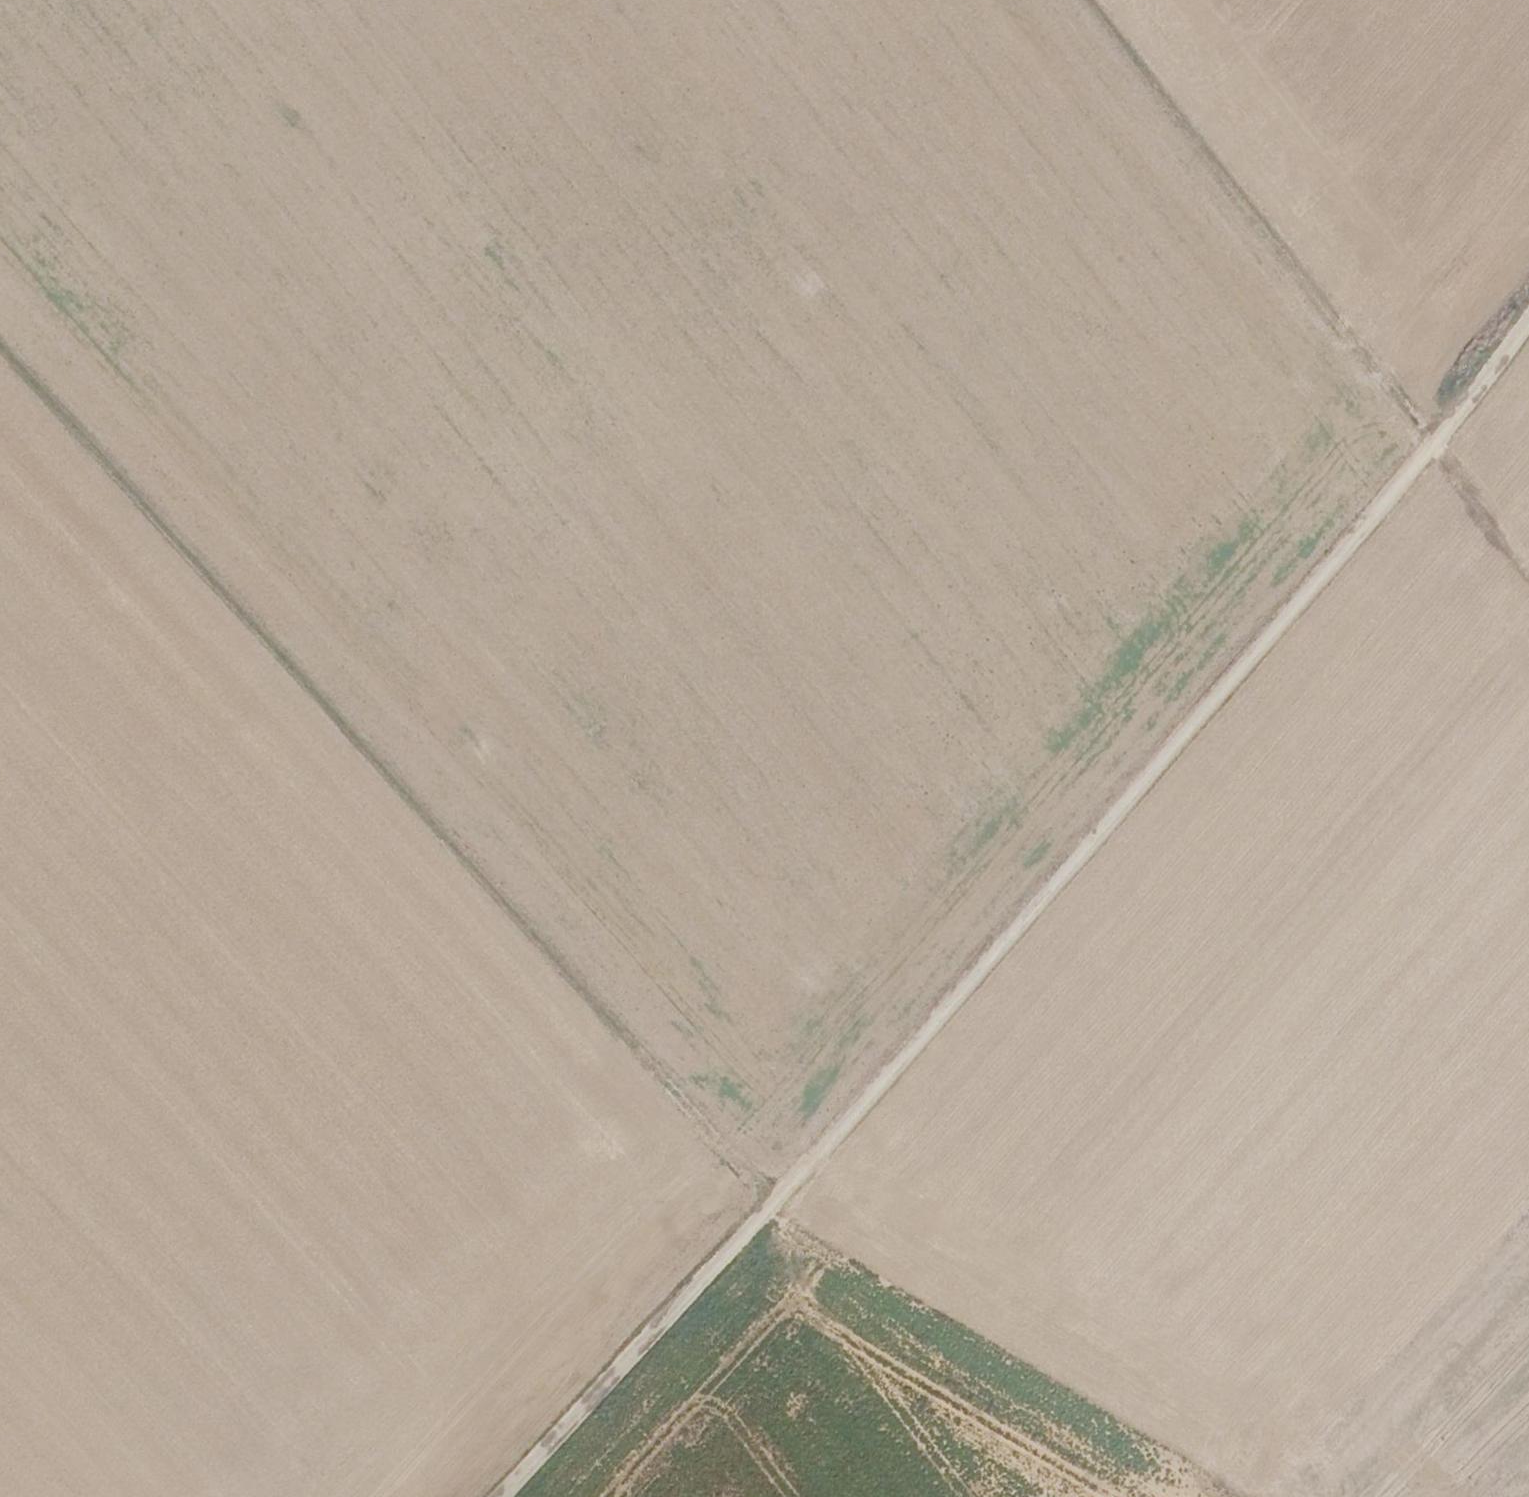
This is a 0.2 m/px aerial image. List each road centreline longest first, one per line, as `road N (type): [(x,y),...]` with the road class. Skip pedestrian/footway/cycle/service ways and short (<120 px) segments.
road 1 (track): [(501,1496),(771,1206),(1435,444),(1528,319)]
road 2 (track): [(1098,0),(1528,566)]

